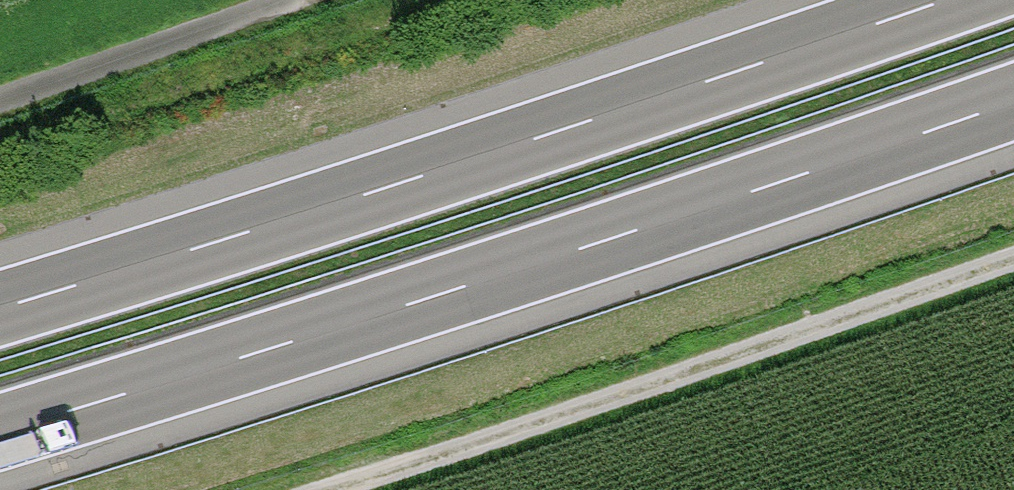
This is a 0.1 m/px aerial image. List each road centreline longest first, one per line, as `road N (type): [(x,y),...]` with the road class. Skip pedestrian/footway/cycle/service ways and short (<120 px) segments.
road 1 (motorway): [(0,432),(1013,102)]
road 2 (motorway): [(945,0),(0,308)]
road 3 (track): [(328,489),(1013,259)]
road 4 (track): [(303,0),(0,102)]

